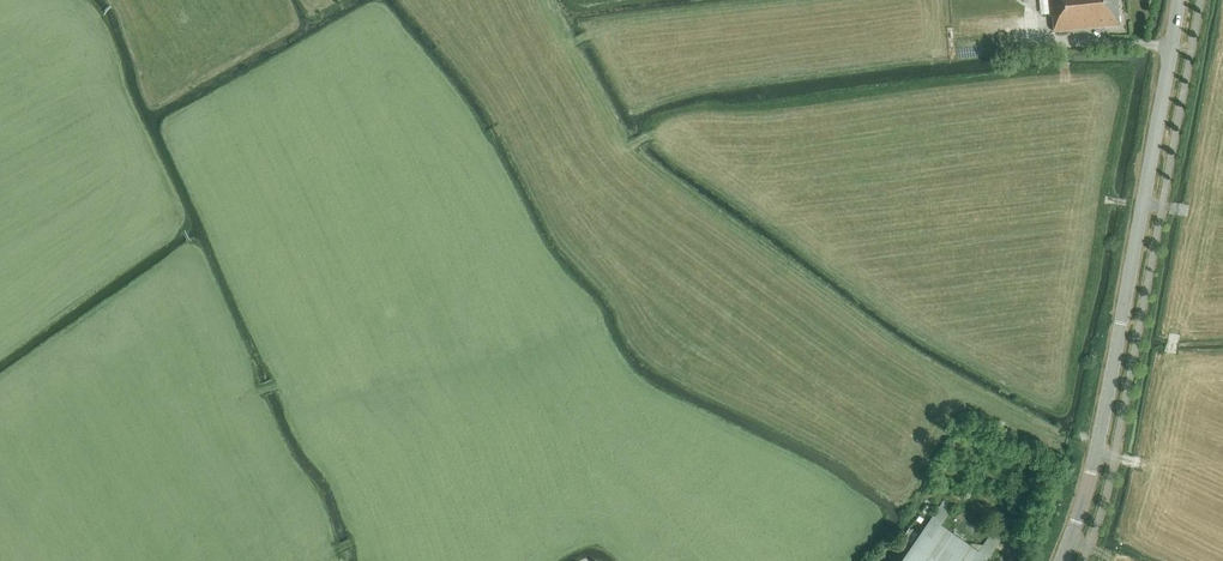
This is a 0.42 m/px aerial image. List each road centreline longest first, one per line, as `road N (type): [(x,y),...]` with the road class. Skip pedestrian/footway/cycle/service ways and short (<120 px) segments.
road 1 (secondary): [(1061,560),(1108,394),(1178,0)]
road 2 (track): [(551,0),(633,145),(652,135)]

